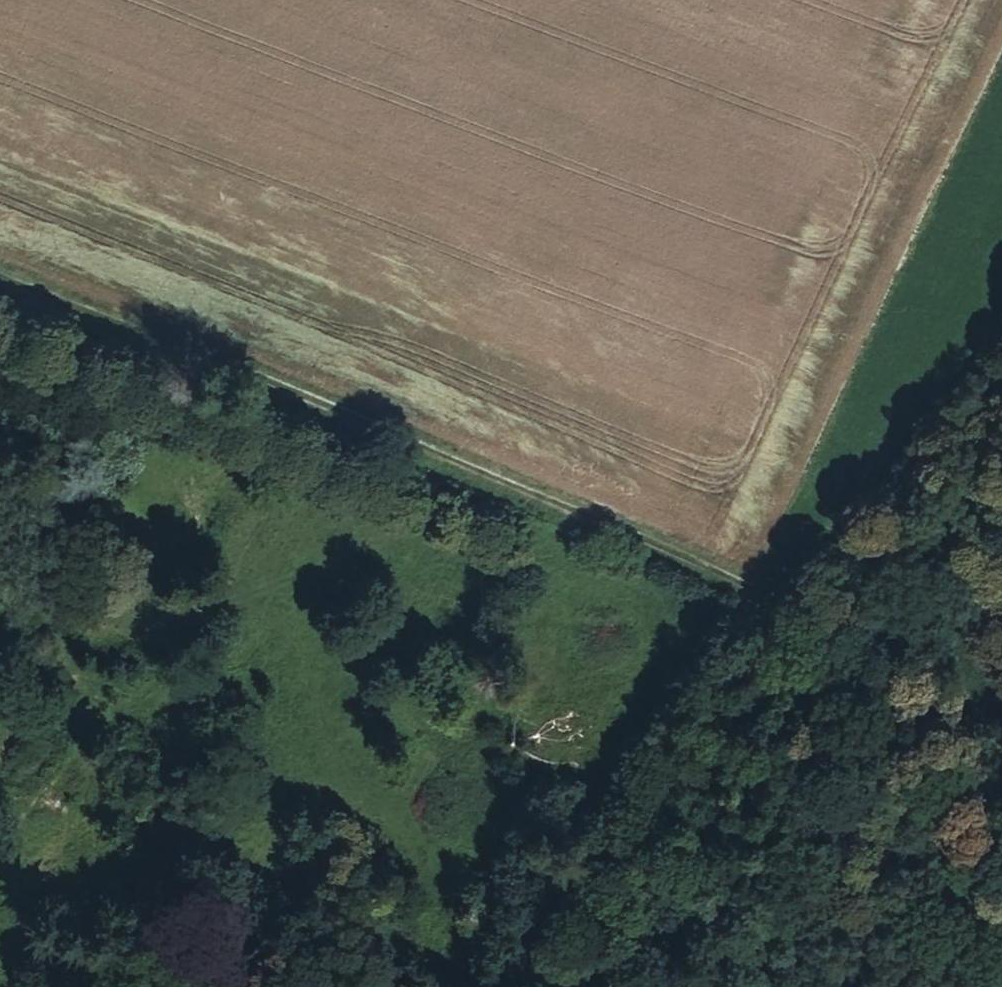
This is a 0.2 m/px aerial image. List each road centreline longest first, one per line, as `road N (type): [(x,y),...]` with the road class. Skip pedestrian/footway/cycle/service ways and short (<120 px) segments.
road 1 (track): [(786,612),(321,405),(0,274)]
road 2 (track): [(786,612),(560,986)]

